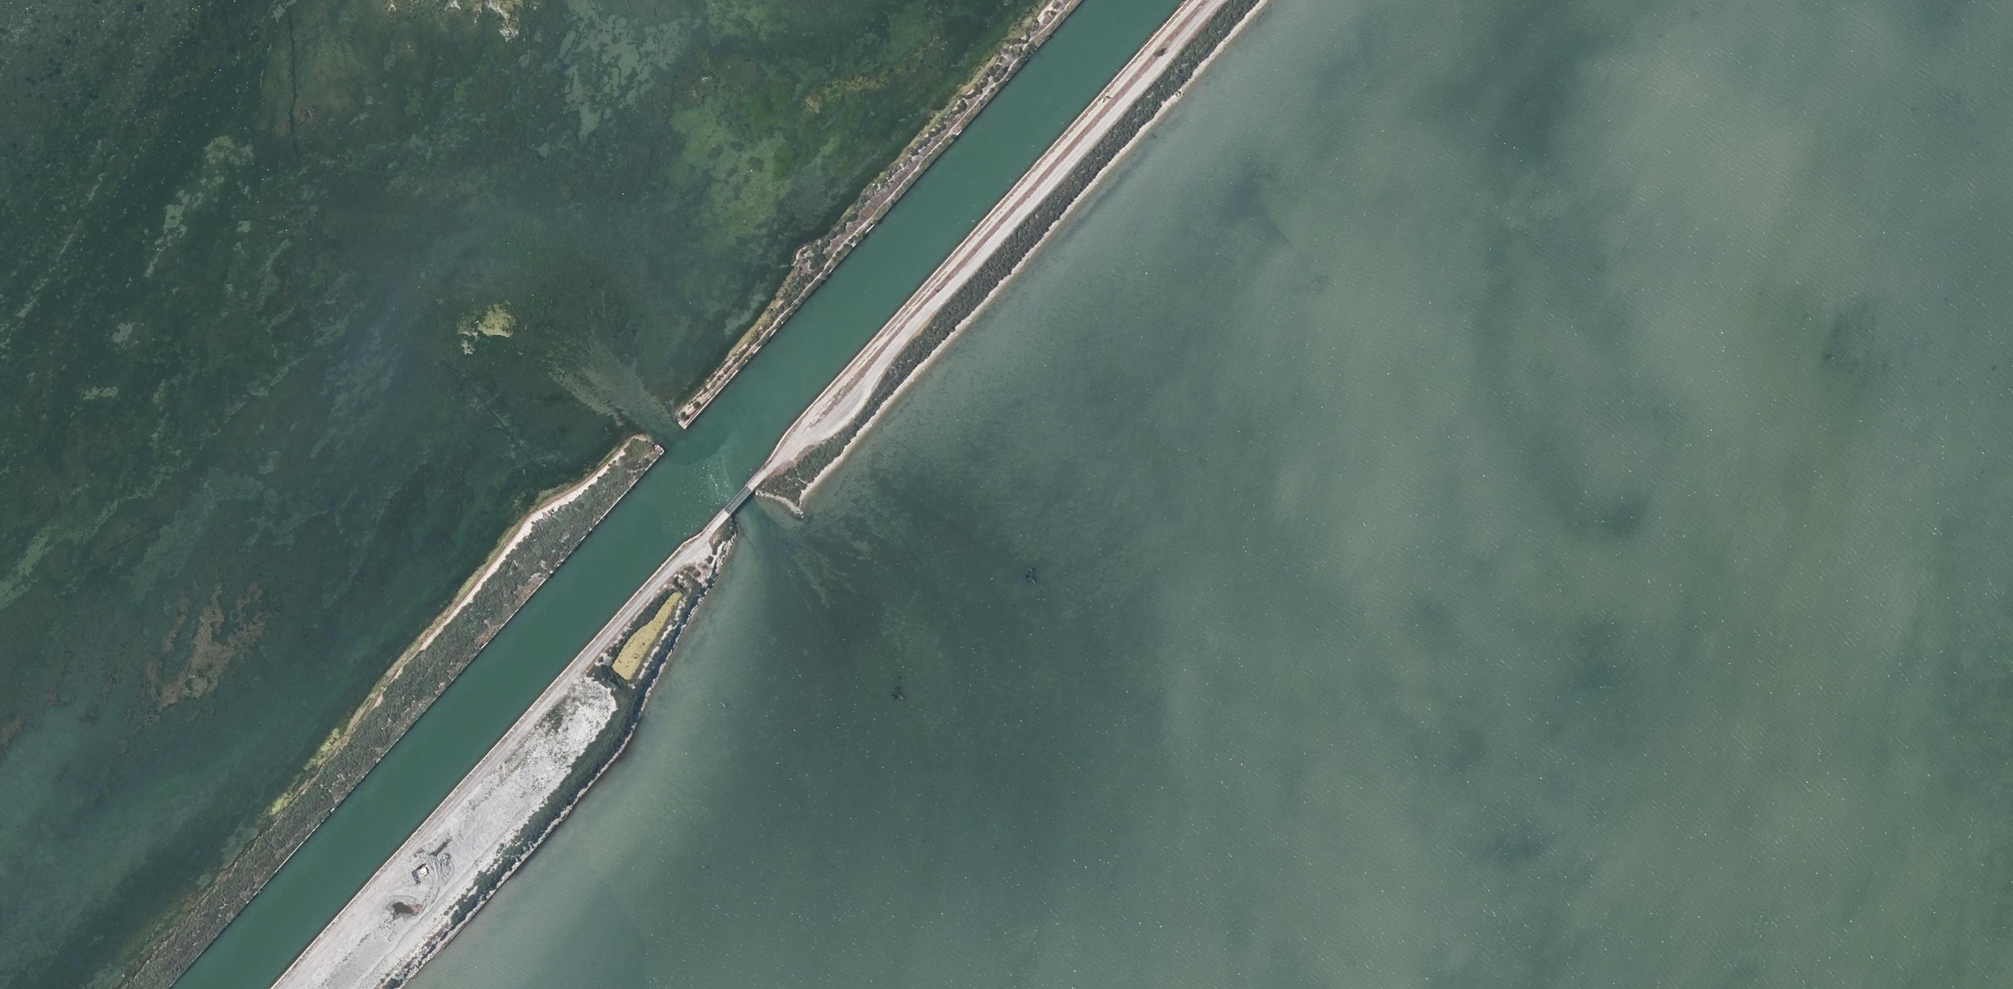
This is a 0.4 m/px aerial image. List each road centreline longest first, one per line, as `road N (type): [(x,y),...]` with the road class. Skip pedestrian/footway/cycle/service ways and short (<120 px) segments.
road 1 (track): [(1212,0),(289,988)]

